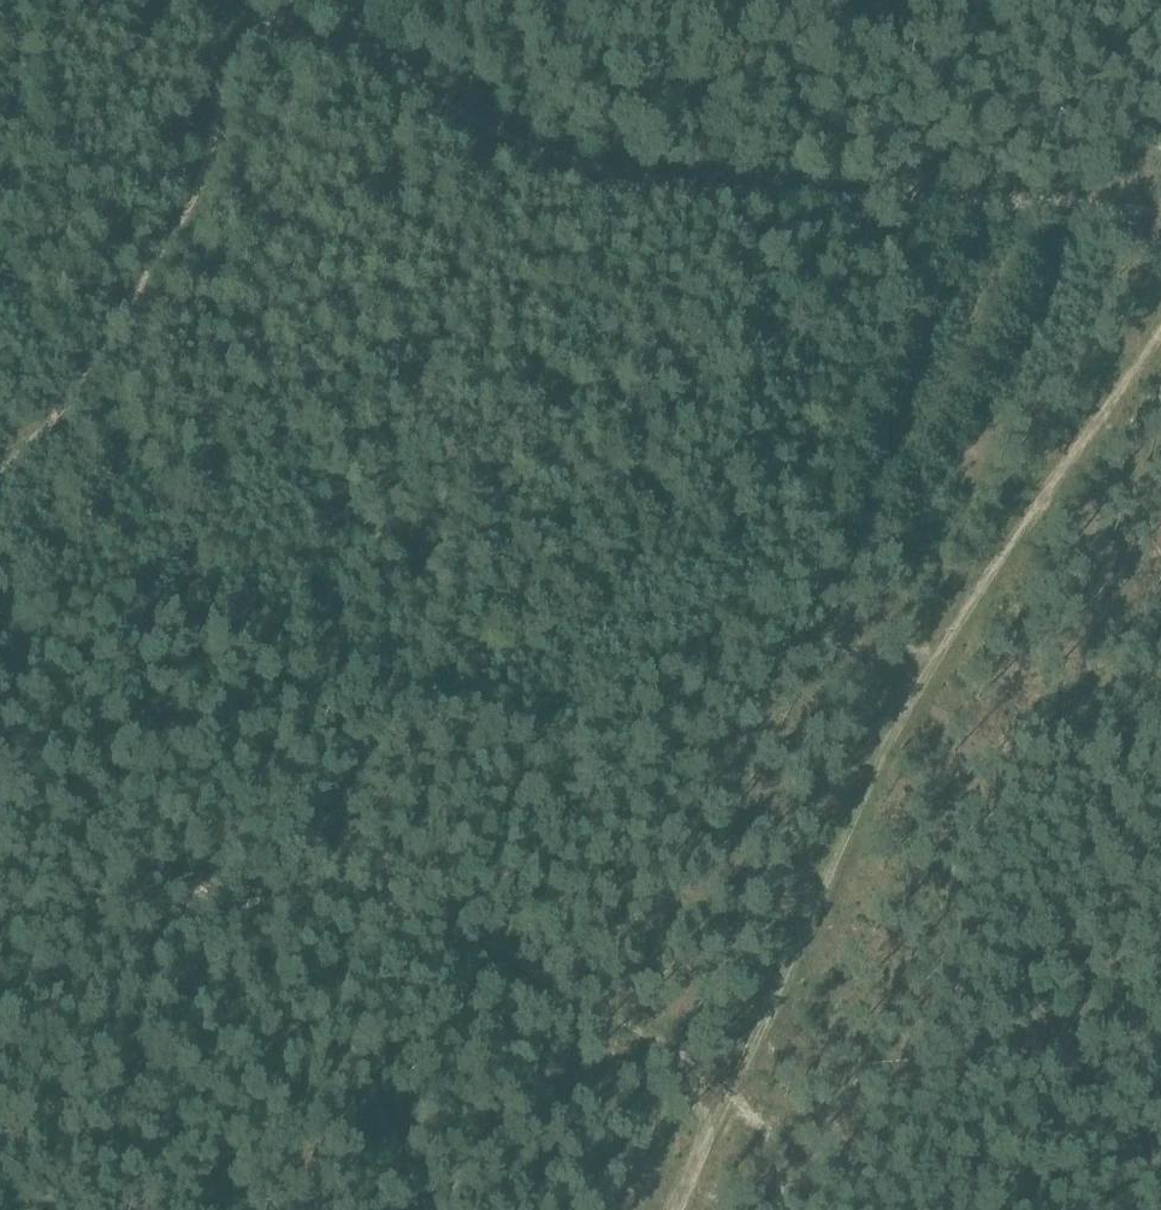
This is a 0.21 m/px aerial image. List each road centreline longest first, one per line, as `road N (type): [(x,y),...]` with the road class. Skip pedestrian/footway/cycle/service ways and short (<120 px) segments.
road 1 (track): [(681,1209),(954,631),(1015,560),(1160,349)]
road 2 (track): [(0,826),(113,842),(180,872),(214,899),(363,908),(478,942),(691,1065),(775,1138),(778,1209)]

